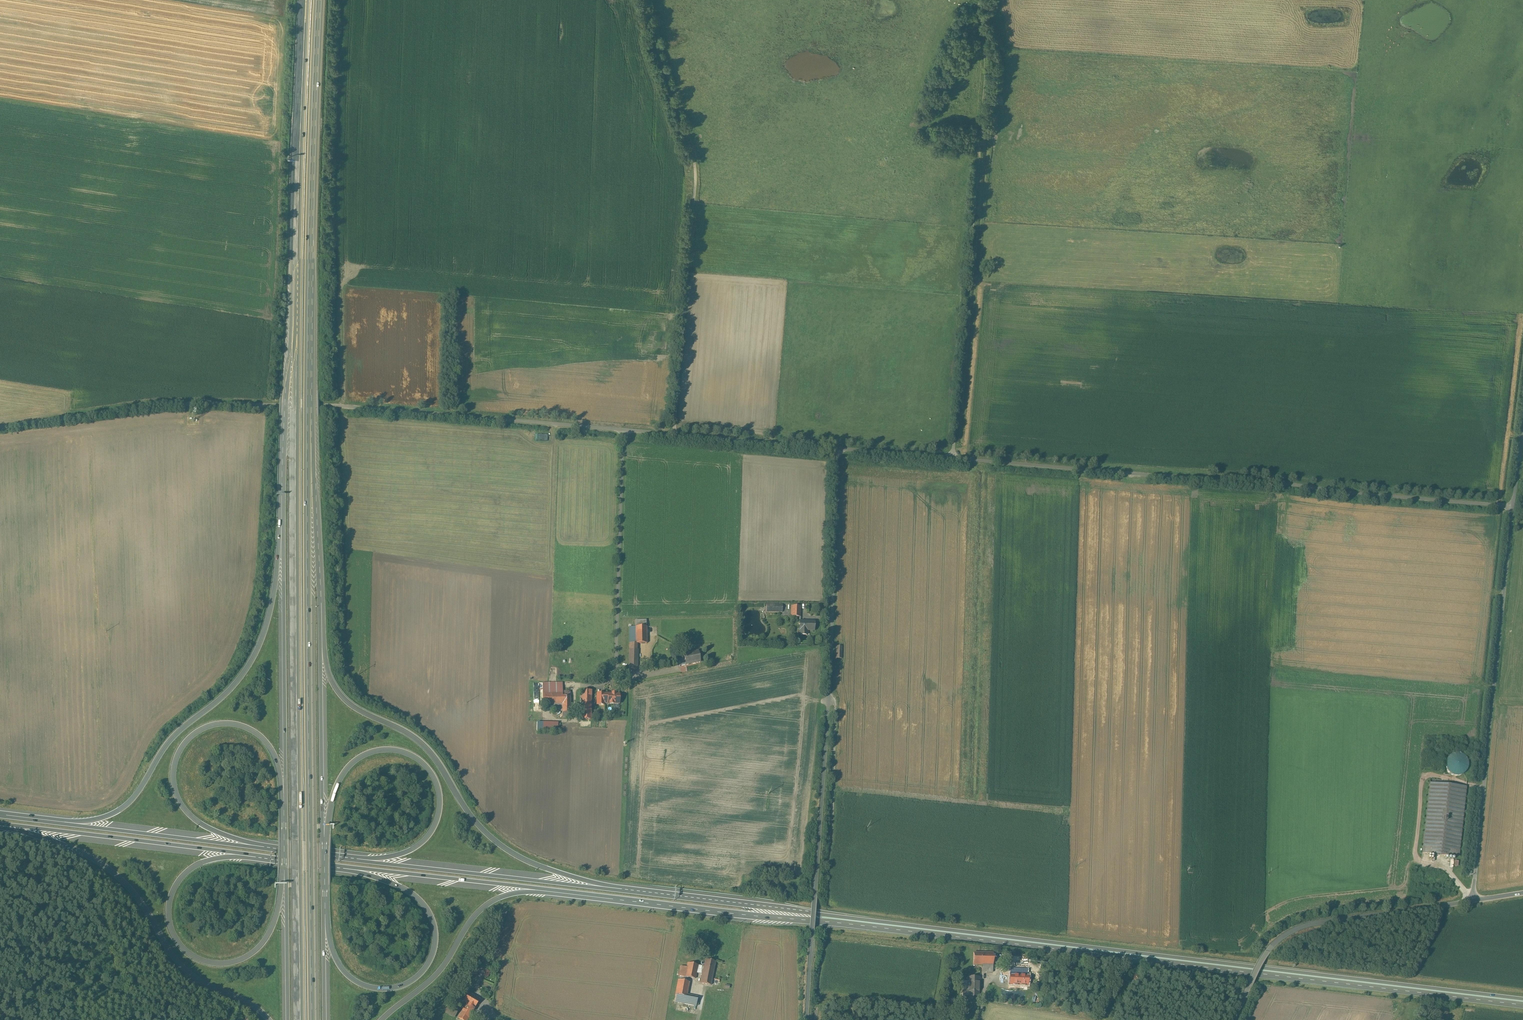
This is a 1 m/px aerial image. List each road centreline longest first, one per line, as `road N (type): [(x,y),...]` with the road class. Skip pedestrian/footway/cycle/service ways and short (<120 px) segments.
road 1 (unclassified): [(837,448),(337,405),(157,404),(0,427)]
road 2 (motorway): [(295,259),(300,1019)]
road 3 (trunk): [(793,914),(1522,1002)]
road 4 (unclassified): [(1513,506),(837,448)]
road 5 (motorway): [(312,1019),(308,432)]
road 6 (unclassified): [(837,448),(806,1019)]
road 7 (motorway): [(280,492),(262,632),(228,689),(172,735),(120,810),(86,819),(0,813)]
road 8 (motorway): [(669,894),(563,874),(502,846),(416,739),(339,693),(320,645)]
road 9 (motorway): [(308,432),(318,0)]
road 10 (unclassified): [(1513,506),(1473,900)]
road 11 (motorway): [(0,827),(108,867),(186,969),(269,1019)]
road 12 (trunk): [(669,894),(337,854)]
road 13 (motorway): [(324,833),(337,784),(362,755),(396,750),(431,772),(439,810),(422,840),(387,855),(337,854)]
road 14 (motorway): [(280,492),(283,816)]
road 15 (motorway): [(336,866),(386,879),(424,903),(434,926),(431,959),(404,984),(364,985),(336,959),(325,910)]
road 16 (motorway): [(284,879),(274,922),(252,953),(220,963),(184,948),(169,910),(182,877),(213,857),(259,855)]
road 17 (motorway): [(242,843),(193,817),(176,792),(177,754),(204,728),(234,724),(265,741),(277,763),(283,816)]
road 18 (unclassified): [(1473,900),(1292,931),(1266,952),(1233,1019)]
road 19 (motorway): [(381,1019),(438,971),(493,900),(535,891),(606,898)]
road 20 (trunk): [(336,866),(606,898)]
road 21 (trunk): [(0,825),(259,855)]
road 22 (motorway): [(305,0),(295,259)]
road 23 (trunk): [(242,843),(0,814)]
road 24 (motorway): [(295,259),(280,492)]
road 25 (motorway): [(320,645),(308,432)]
road 26 (motorway): [(324,833),(320,645)]
road 27 (trunk): [(606,898),(793,914)]
road 28 (track): [(828,699),(835,713),(832,843)]
road 29 (motorway): [(284,879),(287,1019)]
road 30 (trunk): [(793,914),(669,894)]

